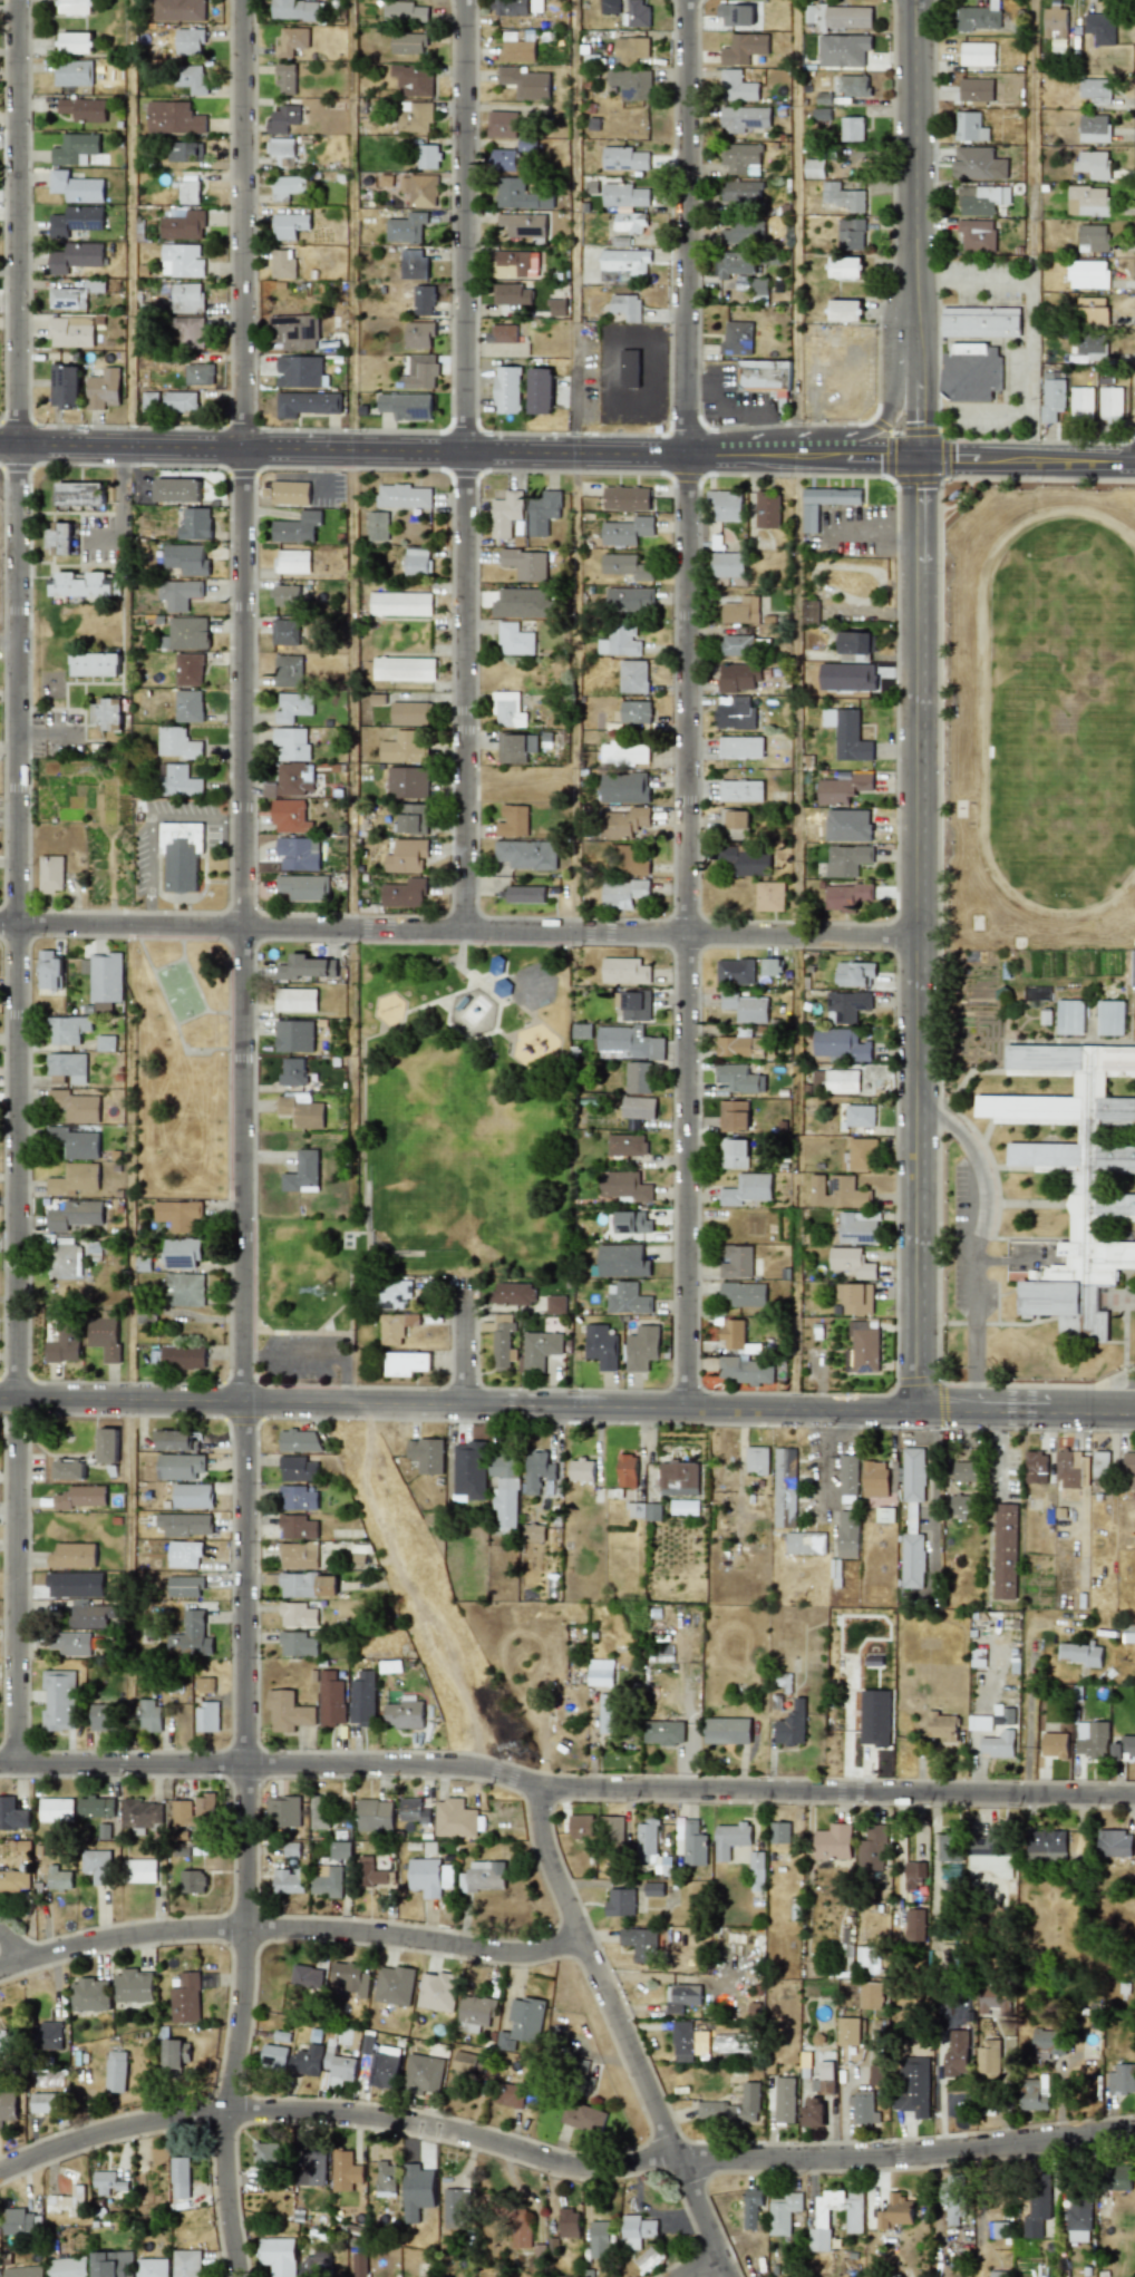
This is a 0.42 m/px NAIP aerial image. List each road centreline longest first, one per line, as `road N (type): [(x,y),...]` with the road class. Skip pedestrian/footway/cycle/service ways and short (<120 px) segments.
road 1 (residential): [(244,2276),(230,2150),(249,1950),(245,0)]
road 2 (residential): [(18,1763),(19,0)]
road 3 (residential): [(687,1410),(689,0)]
road 4 (residential): [(0,1404),(1134,1413)]
road 5 (residential): [(18,1763),(436,1763),(510,1783),(1134,1797)]
road 6 (residential): [(924,1411),(920,459)]
road 7 (residential): [(465,930),(467,0)]
road 8 (residential): [(0,923),(922,936)]
road 9 (tertiary): [(0,444),(920,459)]
road 10 (residential): [(0,2169),(128,2120),(232,2103),(455,2131),(573,2167),(673,2160)]
road 11 (residential): [(0,1976),(23,1962),(139,1935),(390,1925),(588,1965)]
road 12 (residential): [(724,2276),(510,1783)]
road 13 (residential): [(673,2160),(889,2158),(1134,2131)]
road 14 (tertiary): [(920,459),(918,0)]
road 15 (tertiary): [(920,459),(1134,462)]
road 16 (residential): [(463,1408),(463,1276)]

